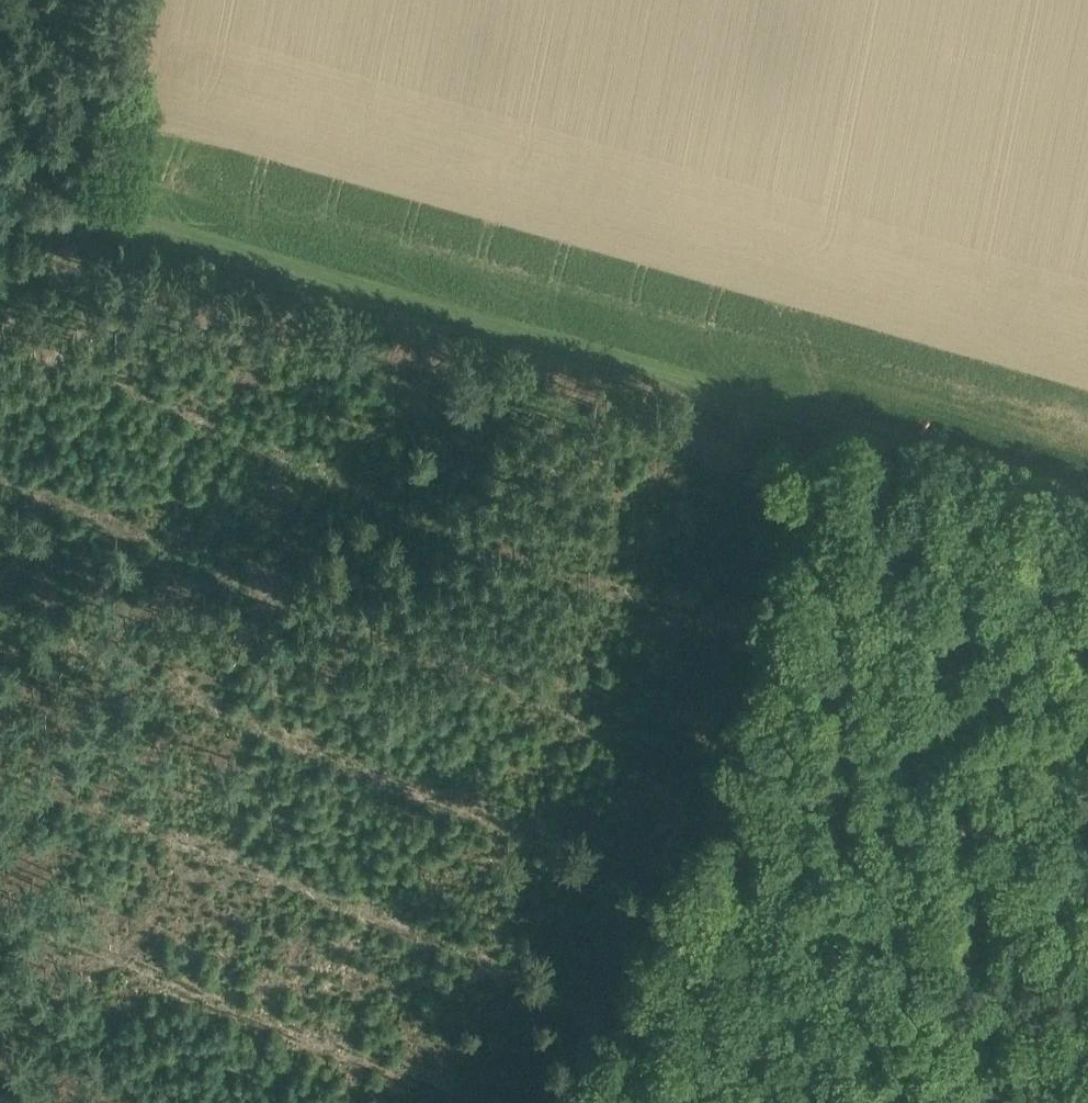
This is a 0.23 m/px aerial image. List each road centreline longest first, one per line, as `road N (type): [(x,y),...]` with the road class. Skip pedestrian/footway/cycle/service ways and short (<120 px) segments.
road 1 (track): [(1087,693),(662,880),(106,1079)]
road 2 (track): [(570,1102),(802,526)]
road 3 (track): [(522,398),(802,526),(1087,566)]

